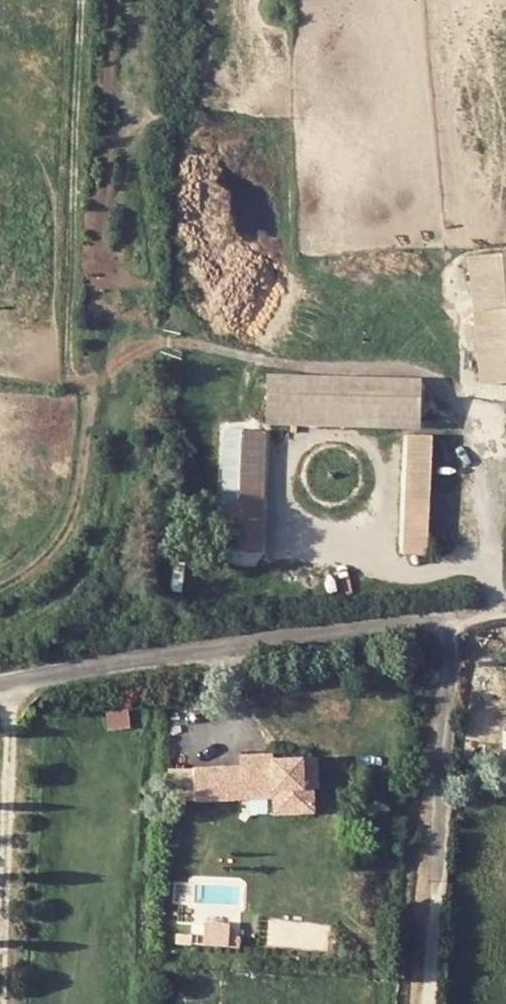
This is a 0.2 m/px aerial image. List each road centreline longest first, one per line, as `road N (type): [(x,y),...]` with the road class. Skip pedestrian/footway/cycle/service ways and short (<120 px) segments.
road 1 (track): [(465,404),(413,369),(321,368),(176,341),(155,341),(93,381),(70,375),(83,0)]
road 2 (track): [(0,592),(22,585),(66,539),(83,505),(93,426),(119,363),(121,331),(97,252),(111,0)]
road 3 (unclassified): [(505,607),(0,684)]

